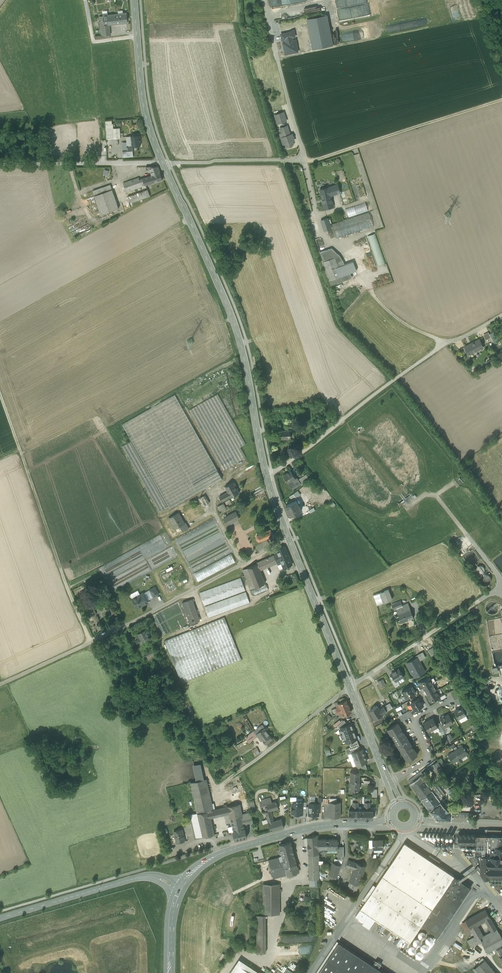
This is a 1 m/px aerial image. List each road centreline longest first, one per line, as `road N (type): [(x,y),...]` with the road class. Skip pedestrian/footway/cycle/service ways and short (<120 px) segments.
road 1 (secondary): [(163,161),(242,350),(266,474)]
road 2 (residential): [(289,539),(0,685)]
road 3 (residential): [(163,161),(302,158),(265,0)]
road 4 (residential): [(484,325),(446,342),(266,474)]
road 5 (track): [(0,395),(90,642)]
road 6 (secondary): [(394,821),(316,827),(235,849),(203,863),(182,885)]
road 7 (track): [(305,163),(501,100)]
road 8 (secondary): [(135,0),(146,114),(163,161)]
road 9 (residential): [(0,163),(163,161)]
road 10 (secondary): [(289,539),(349,687)]
road 11 (unclassified): [(349,687),(477,604)]
road 12 (secondary): [(140,877),(0,918)]
road 13 (secondary): [(349,687),(400,805)]

